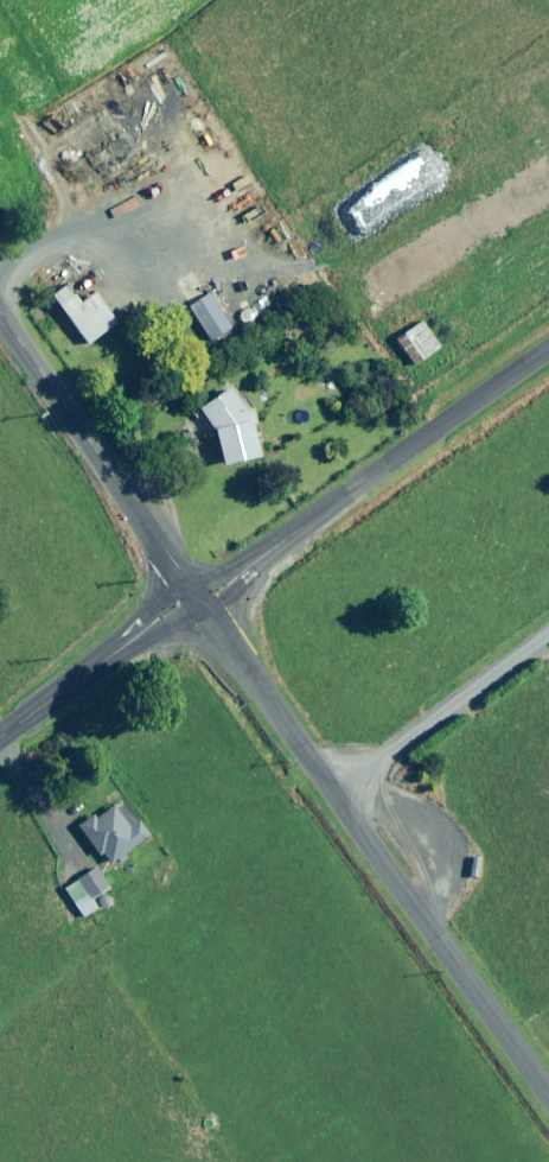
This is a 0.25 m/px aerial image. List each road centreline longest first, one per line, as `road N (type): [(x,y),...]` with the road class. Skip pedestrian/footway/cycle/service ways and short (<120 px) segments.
road 1 (unclassified): [(548,1087),(200,598)]
road 2 (unclassified): [(200,598),(548,355)]
road 3 (unclassified): [(200,598),(0,315)]
road 4 (unclassified): [(0,732),(200,598)]

